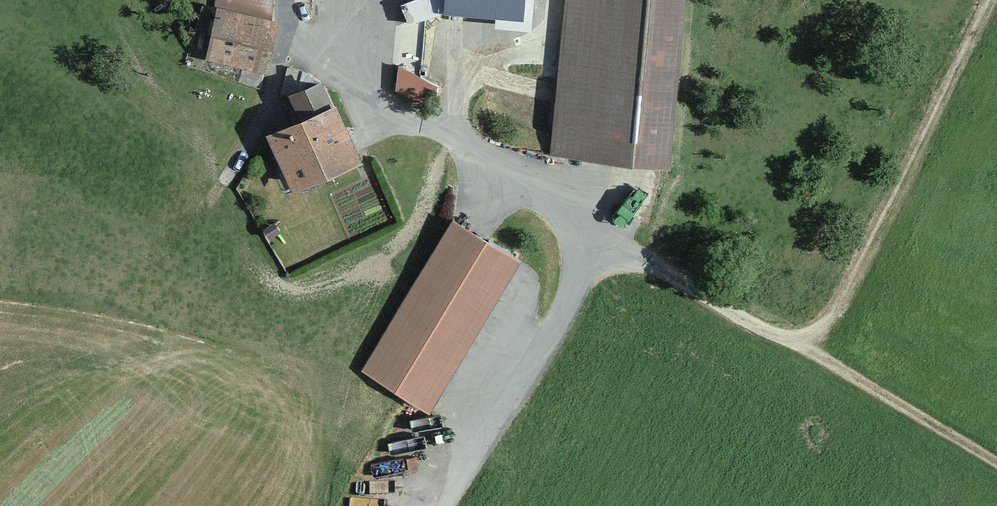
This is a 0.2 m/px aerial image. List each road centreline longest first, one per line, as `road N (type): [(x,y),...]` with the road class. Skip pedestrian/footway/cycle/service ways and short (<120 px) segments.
road 1 (track): [(589,240),(649,264),(996,465)]
road 2 (track): [(791,346),(846,296),(993,0)]

